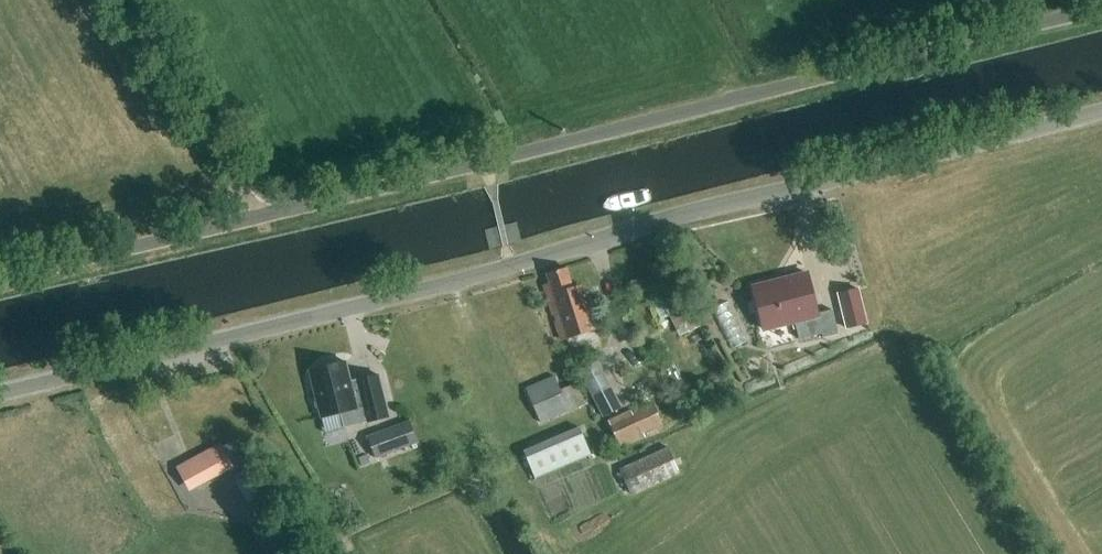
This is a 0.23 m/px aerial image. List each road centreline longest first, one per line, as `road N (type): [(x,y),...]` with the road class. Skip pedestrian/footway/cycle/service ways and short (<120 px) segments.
road 1 (unclassified): [(0,394),(512,268),(691,210),(1101,113)]
road 2 (unclassified): [(0,278),(1101,8)]

